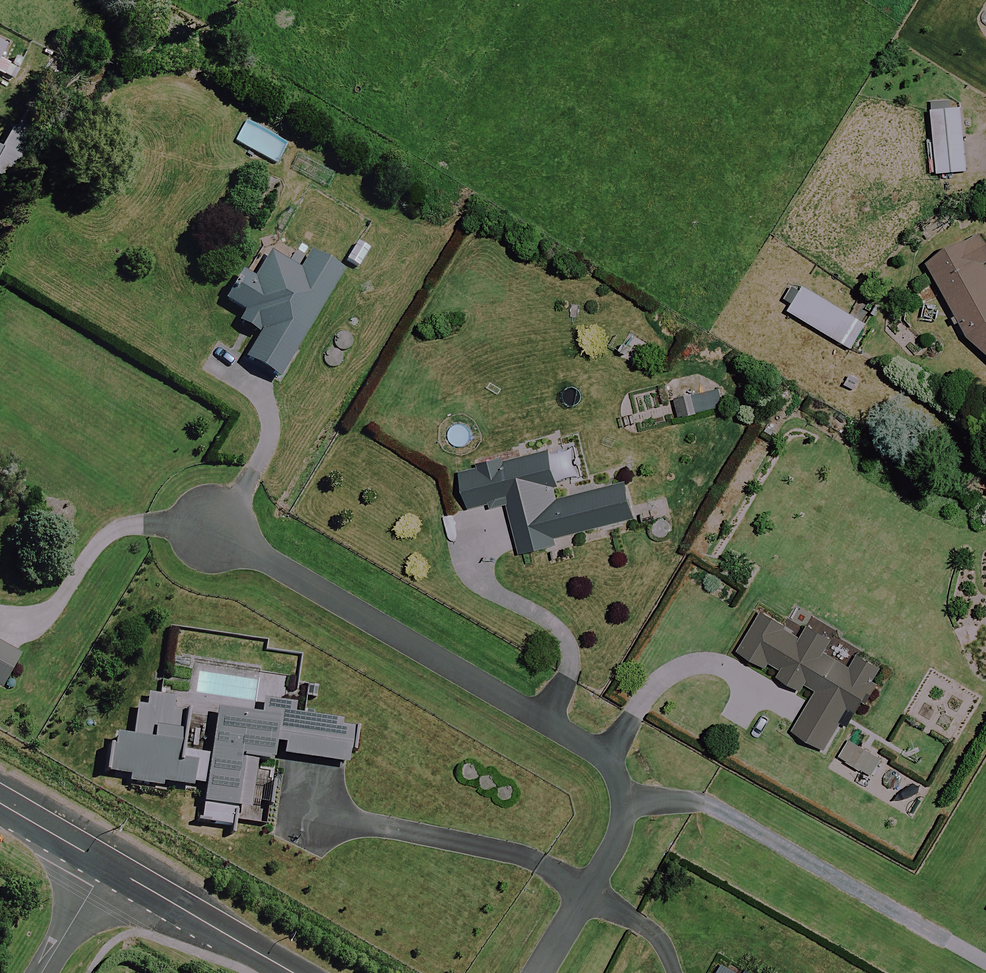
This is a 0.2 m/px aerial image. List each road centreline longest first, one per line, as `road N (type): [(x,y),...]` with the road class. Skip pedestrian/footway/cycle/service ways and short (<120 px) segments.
road 1 (residential): [(212,530),(576,739),(614,771),(624,793),(623,840),(541,972)]
road 2 (residential): [(107,864),(293,972)]
road 3 (residential): [(107,864),(41,972)]
road 4 (residential): [(0,802),(107,864)]

